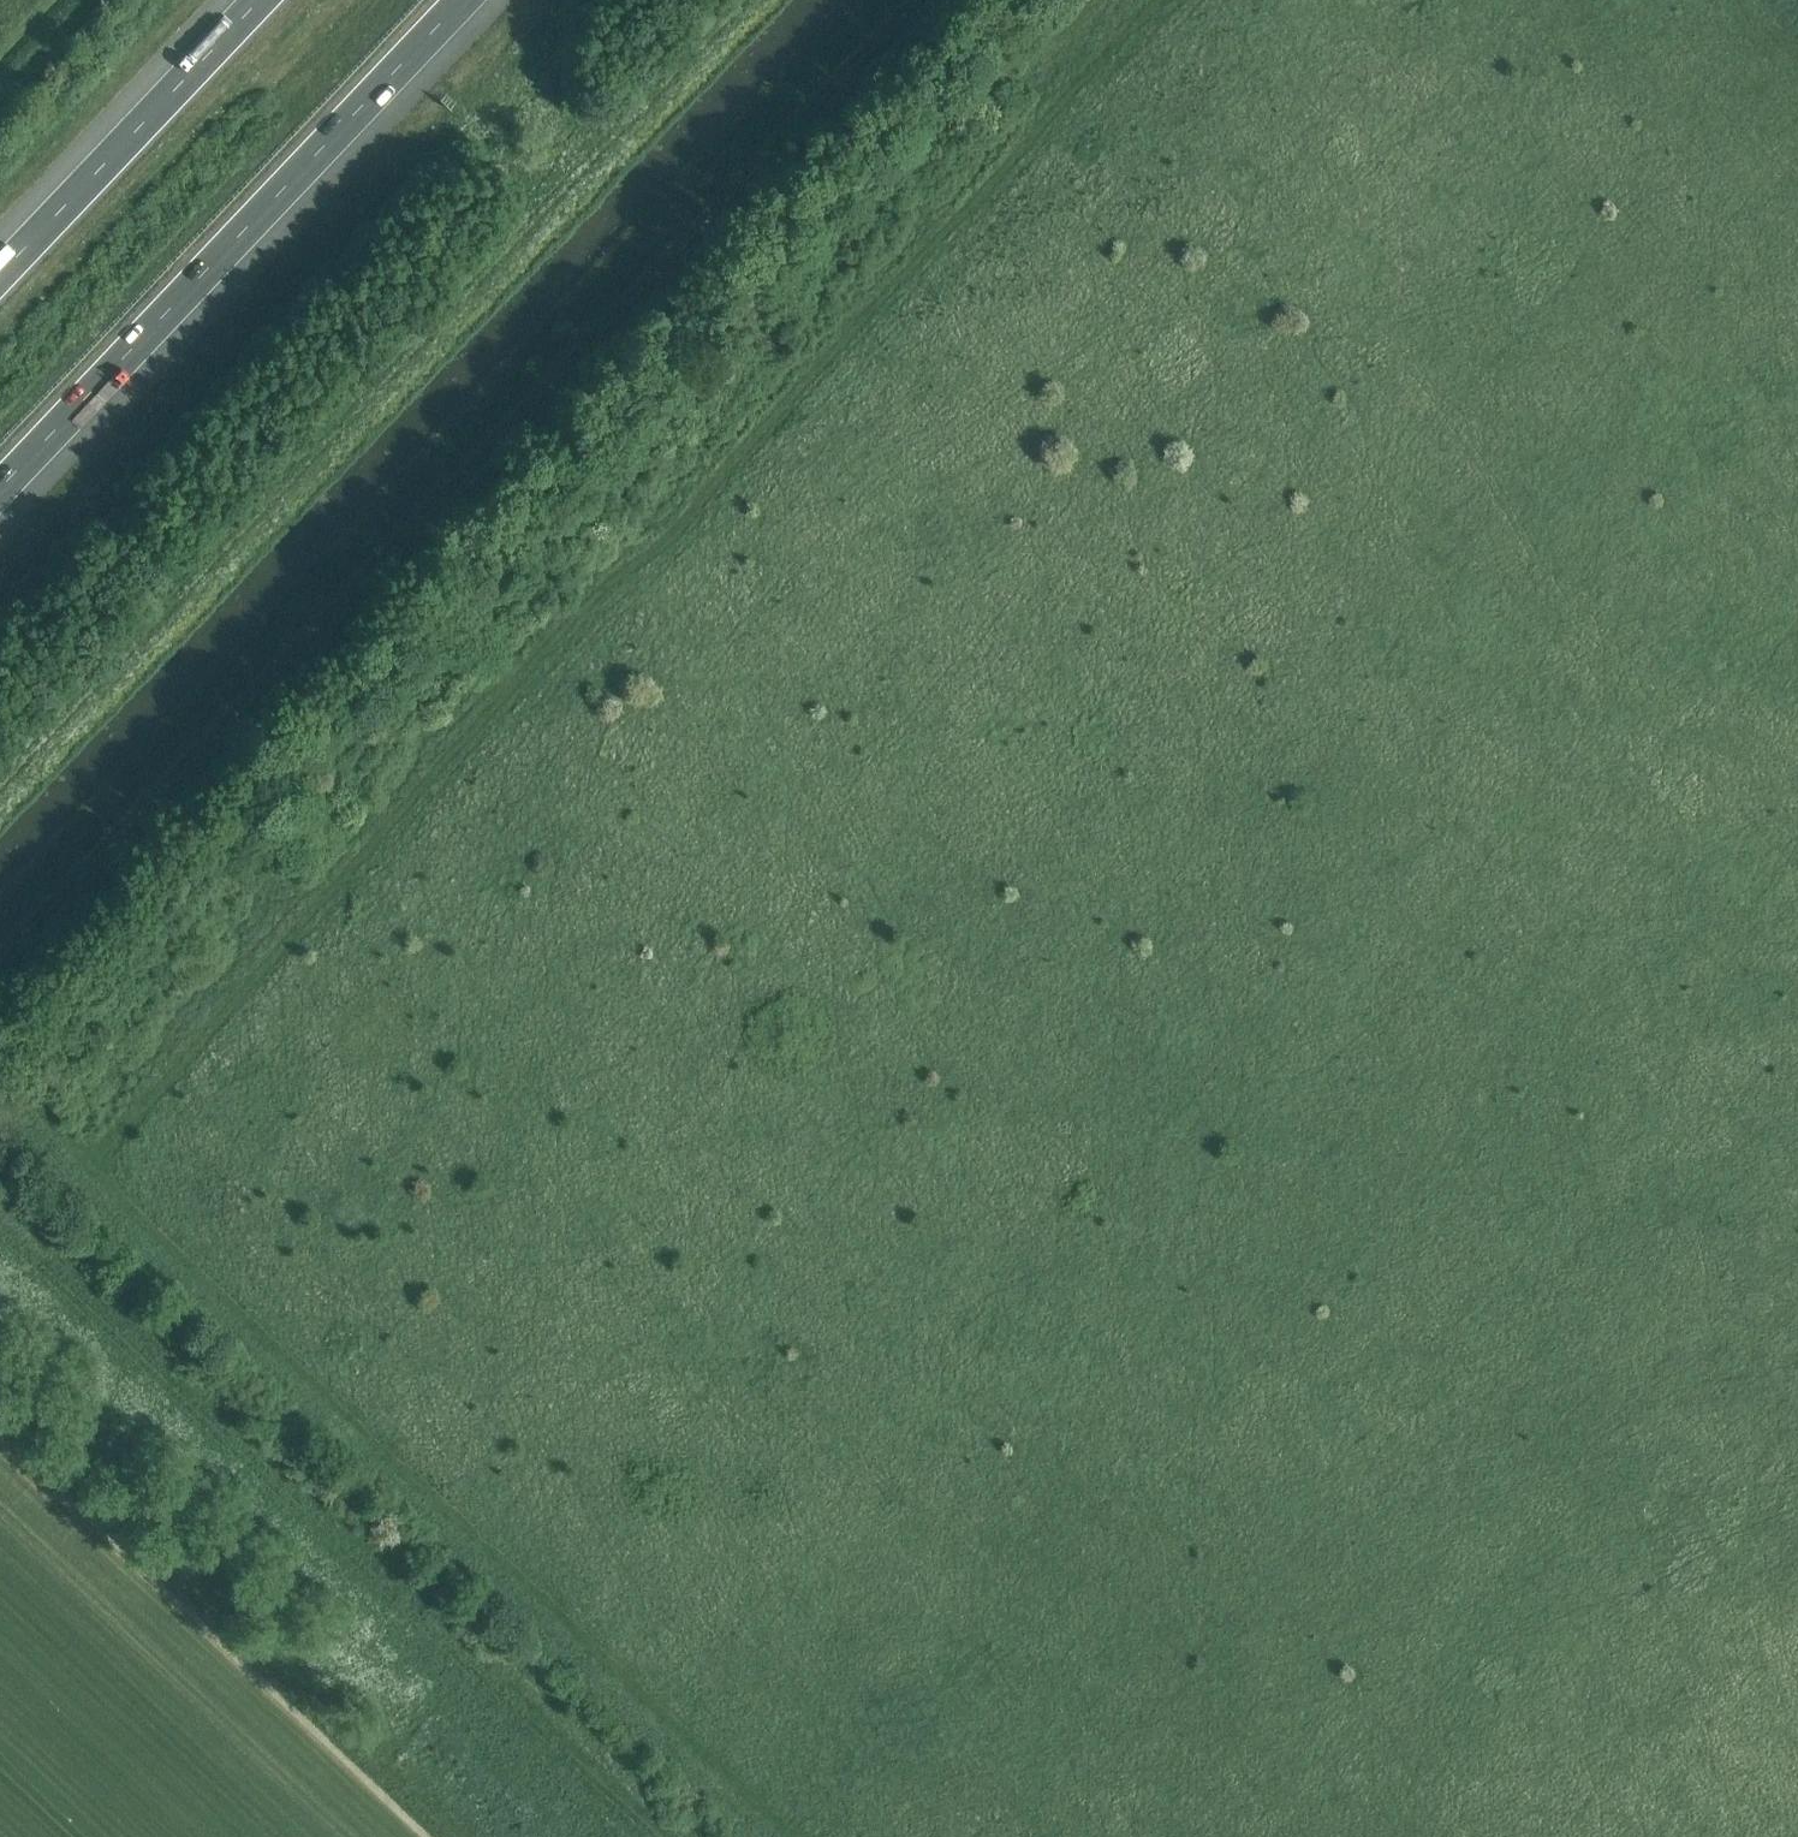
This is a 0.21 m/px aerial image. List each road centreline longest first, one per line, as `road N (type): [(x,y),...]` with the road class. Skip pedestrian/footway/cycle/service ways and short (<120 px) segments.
road 1 (track): [(0,1210),(655,1836)]
road 2 (track): [(518,400),(0,943)]
road 3 (motorway): [(0,487),(460,0)]
road 4 (motorway): [(261,0),(0,276)]

